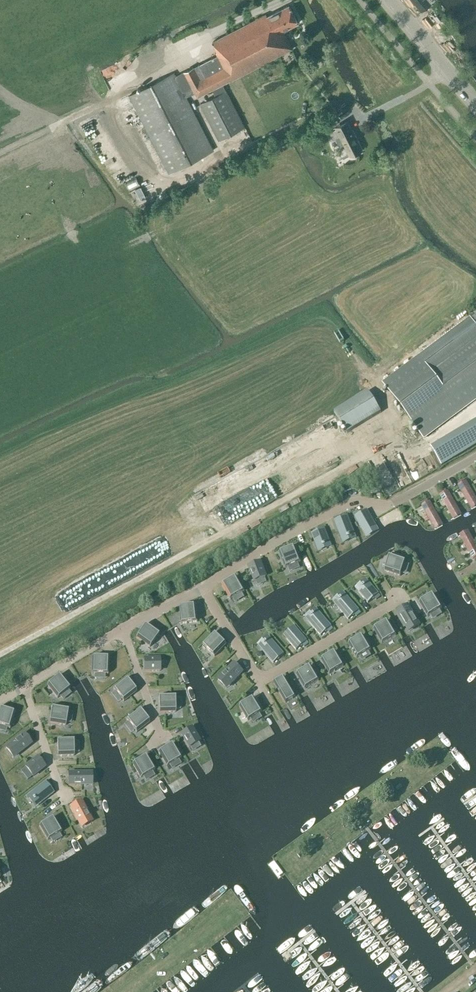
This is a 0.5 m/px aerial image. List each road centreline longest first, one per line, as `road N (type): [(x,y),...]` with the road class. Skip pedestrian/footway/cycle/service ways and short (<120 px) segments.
road 1 (track): [(348,464),(0,654)]
road 2 (track): [(0,152),(113,99),(183,46)]
road 3 (secondary): [(475,109),(387,0)]

